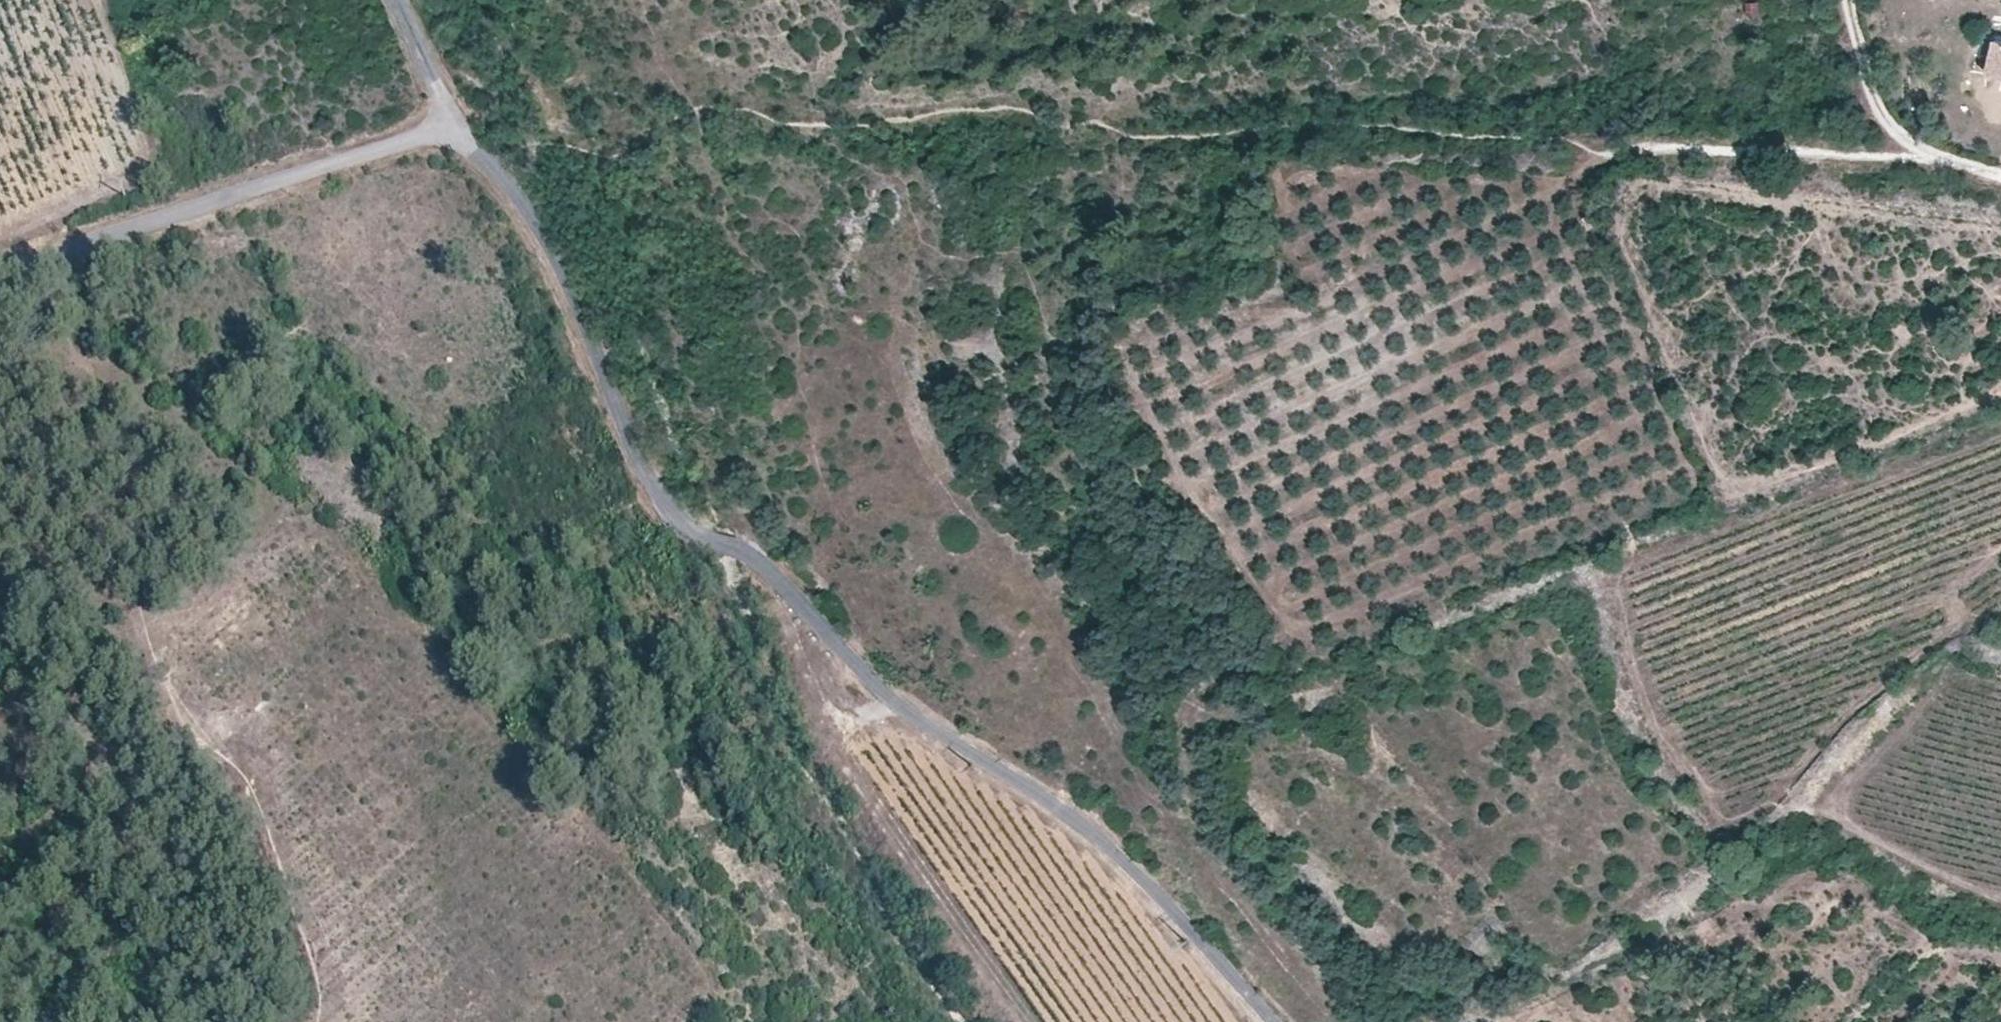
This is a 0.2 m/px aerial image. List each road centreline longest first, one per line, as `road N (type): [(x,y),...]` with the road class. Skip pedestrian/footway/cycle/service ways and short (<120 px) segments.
road 1 (unclassified): [(1269,1021),(1128,866),(845,658),(758,562),(681,528),(635,458),(537,232),(484,157),(452,132)]
road 2 (unclassified): [(452,132),(423,134),(0,270)]
road 3 (track): [(1574,181),(1612,157),(1657,151),(1936,157)]
road 4 (unclassified): [(452,132),(397,0)]

